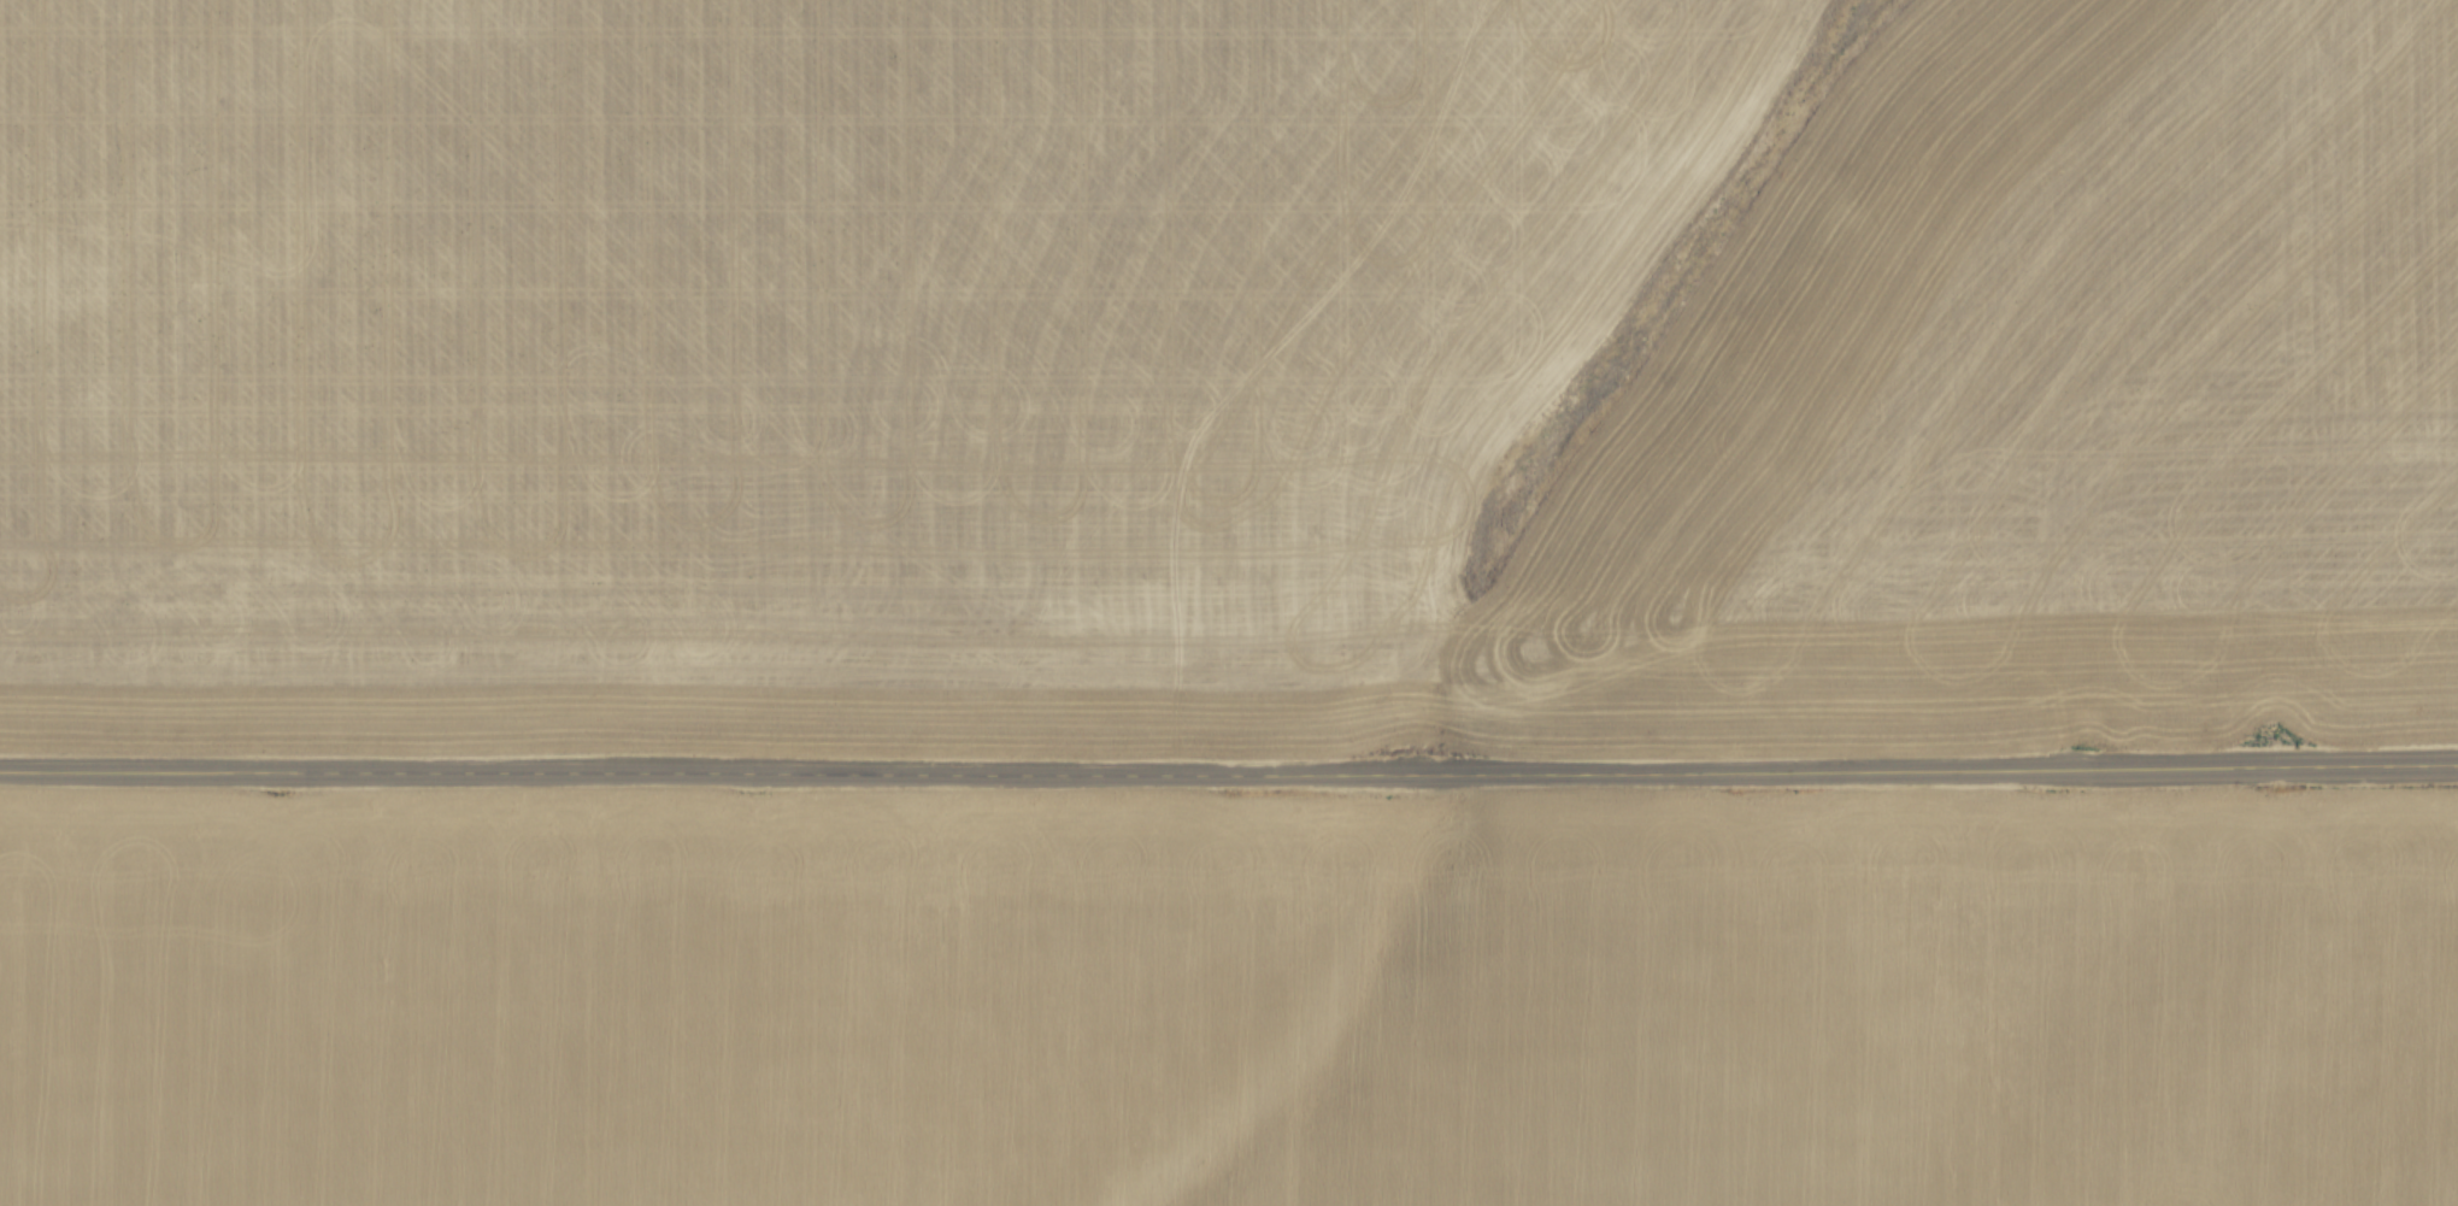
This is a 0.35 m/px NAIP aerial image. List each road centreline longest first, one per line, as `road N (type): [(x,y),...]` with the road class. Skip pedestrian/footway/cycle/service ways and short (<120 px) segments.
road 1 (tertiary): [(2457,764),(1459,773),(0,770)]

